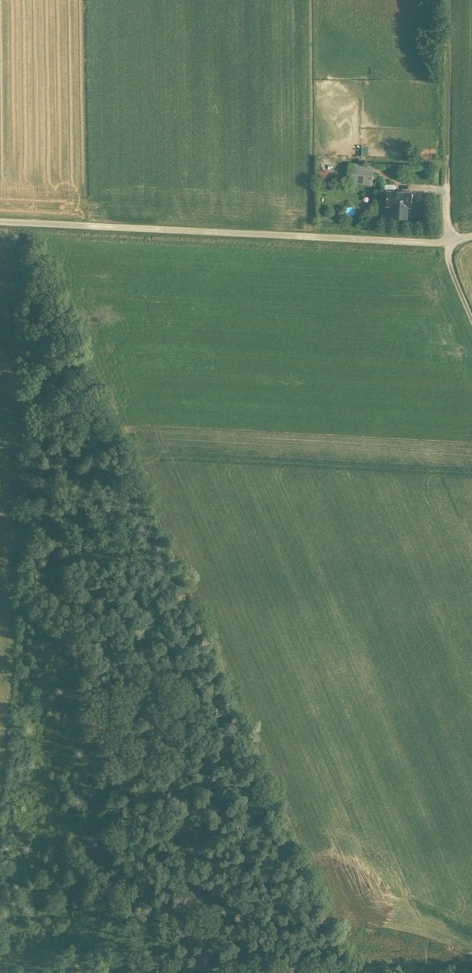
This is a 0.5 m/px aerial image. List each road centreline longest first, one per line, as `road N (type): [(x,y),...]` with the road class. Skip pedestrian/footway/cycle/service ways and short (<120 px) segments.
road 1 (track): [(471,235),(430,243),(0,222)]
road 2 (track): [(0,963),(373,972)]
road 3 (track): [(471,314),(450,263),(449,0)]

